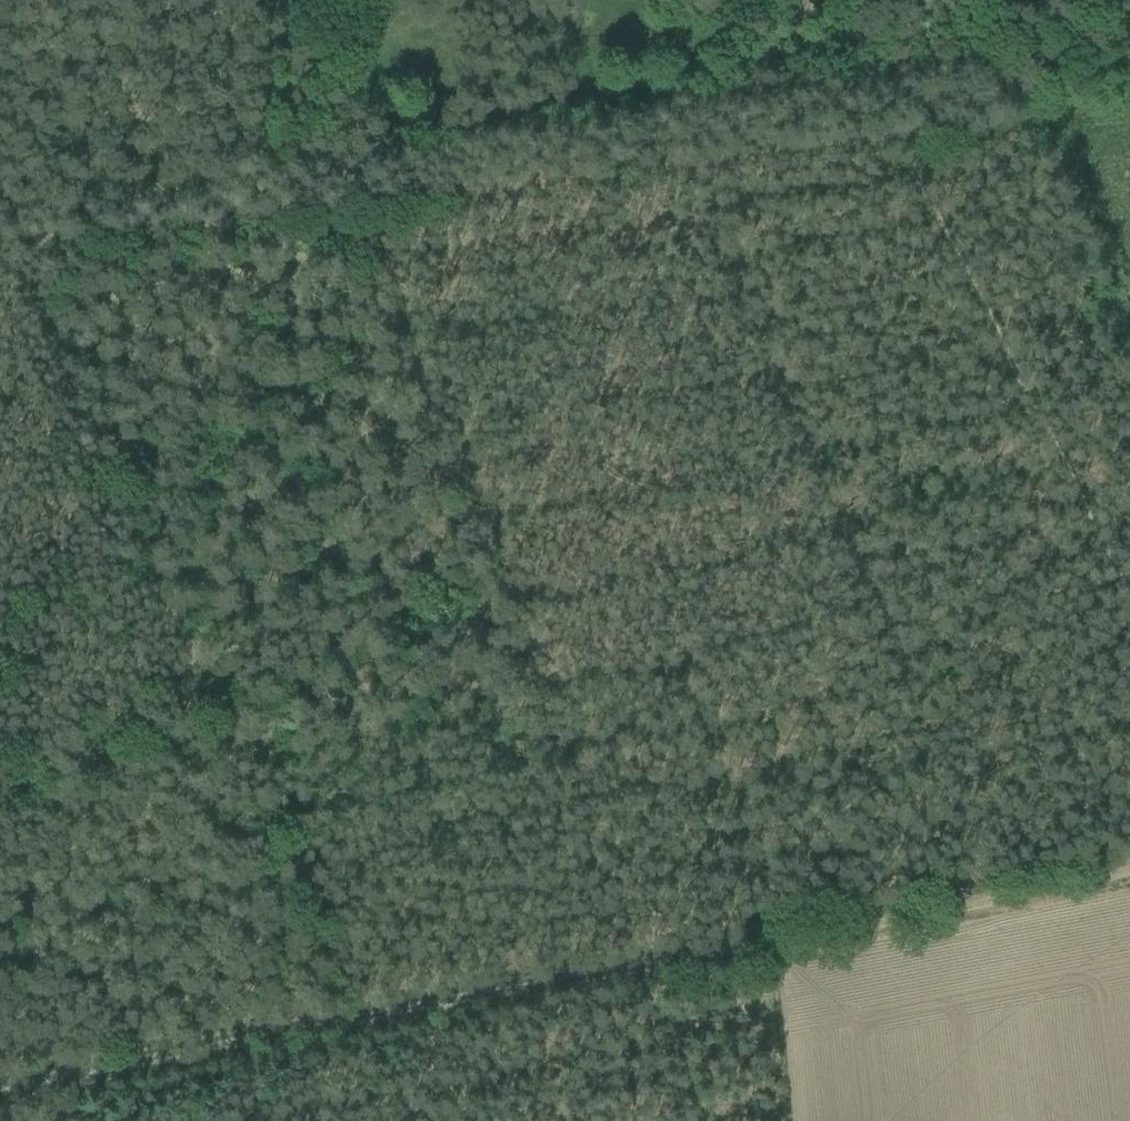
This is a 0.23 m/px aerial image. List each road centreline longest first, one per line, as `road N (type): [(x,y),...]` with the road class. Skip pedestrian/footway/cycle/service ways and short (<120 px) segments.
road 1 (track): [(0,1086),(1129,878)]
road 2 (track): [(931,216),(1129,608)]

